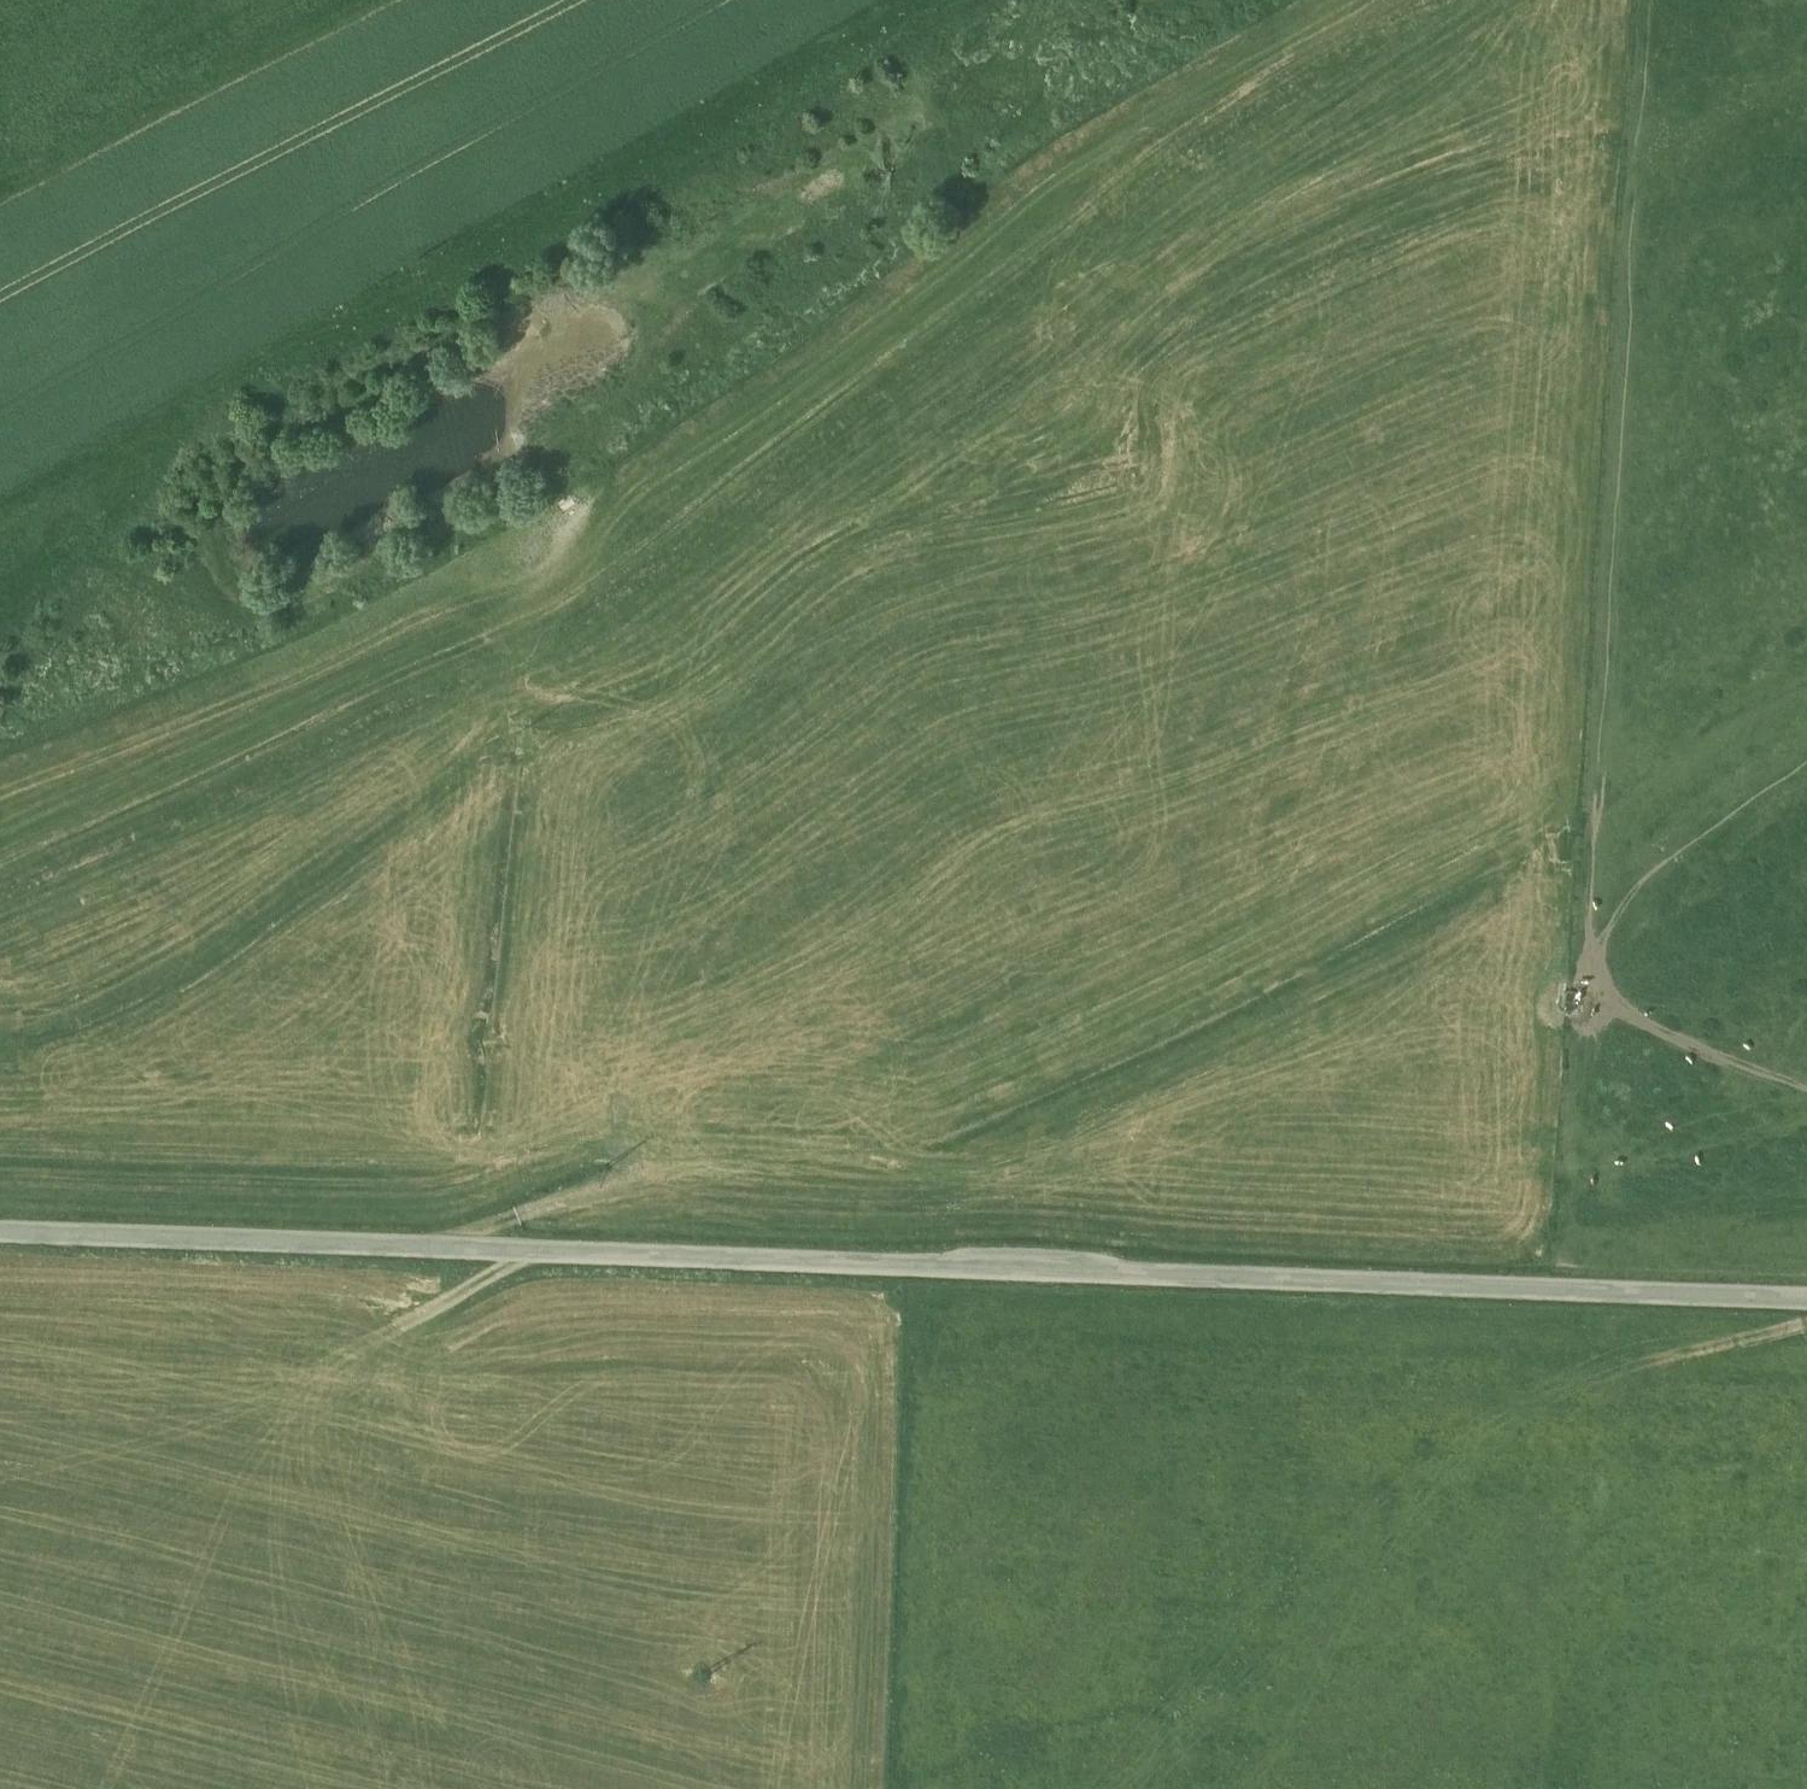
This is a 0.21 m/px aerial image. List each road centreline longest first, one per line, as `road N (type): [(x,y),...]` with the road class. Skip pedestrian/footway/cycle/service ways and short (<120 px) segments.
road 1 (unclassified): [(0,1228),(1806,1290)]

